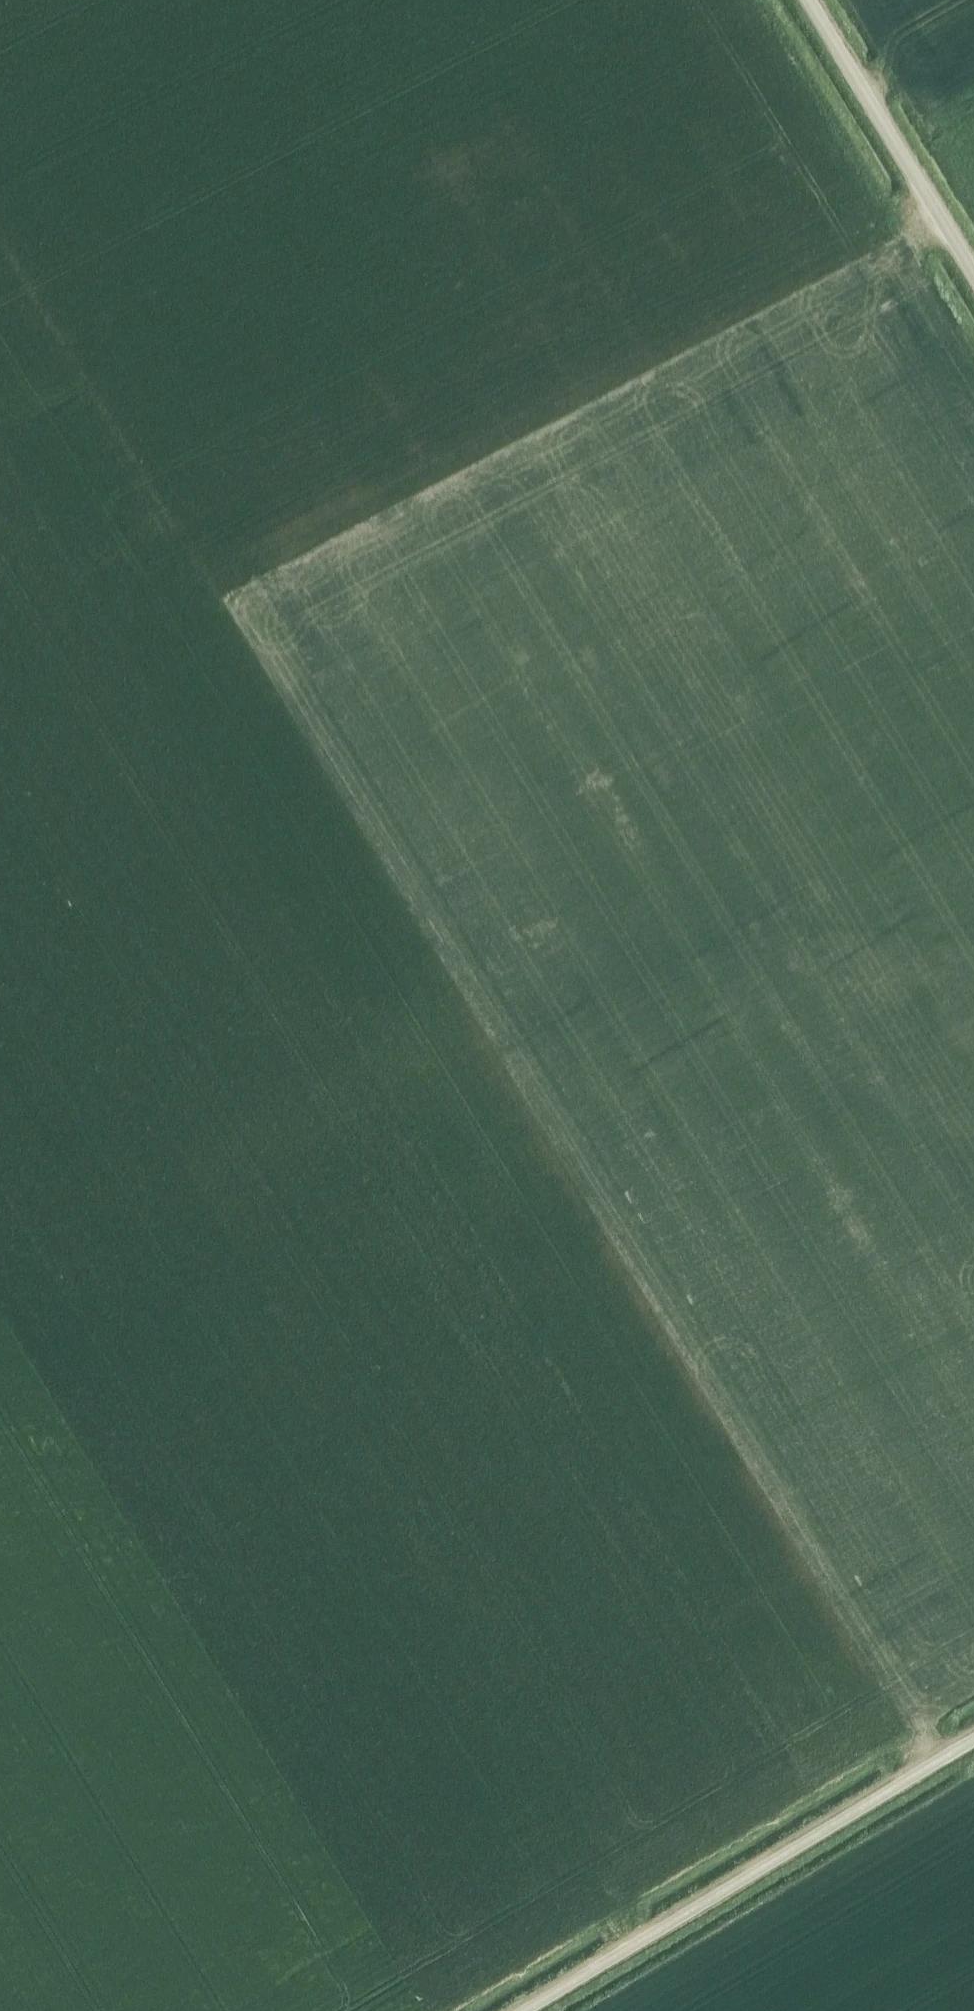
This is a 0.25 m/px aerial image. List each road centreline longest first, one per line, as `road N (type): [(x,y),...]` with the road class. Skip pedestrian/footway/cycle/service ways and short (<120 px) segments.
road 1 (unclassified): [(524,2010),(973,1740)]
road 2 (unclassified): [(973,274),(809,0)]

